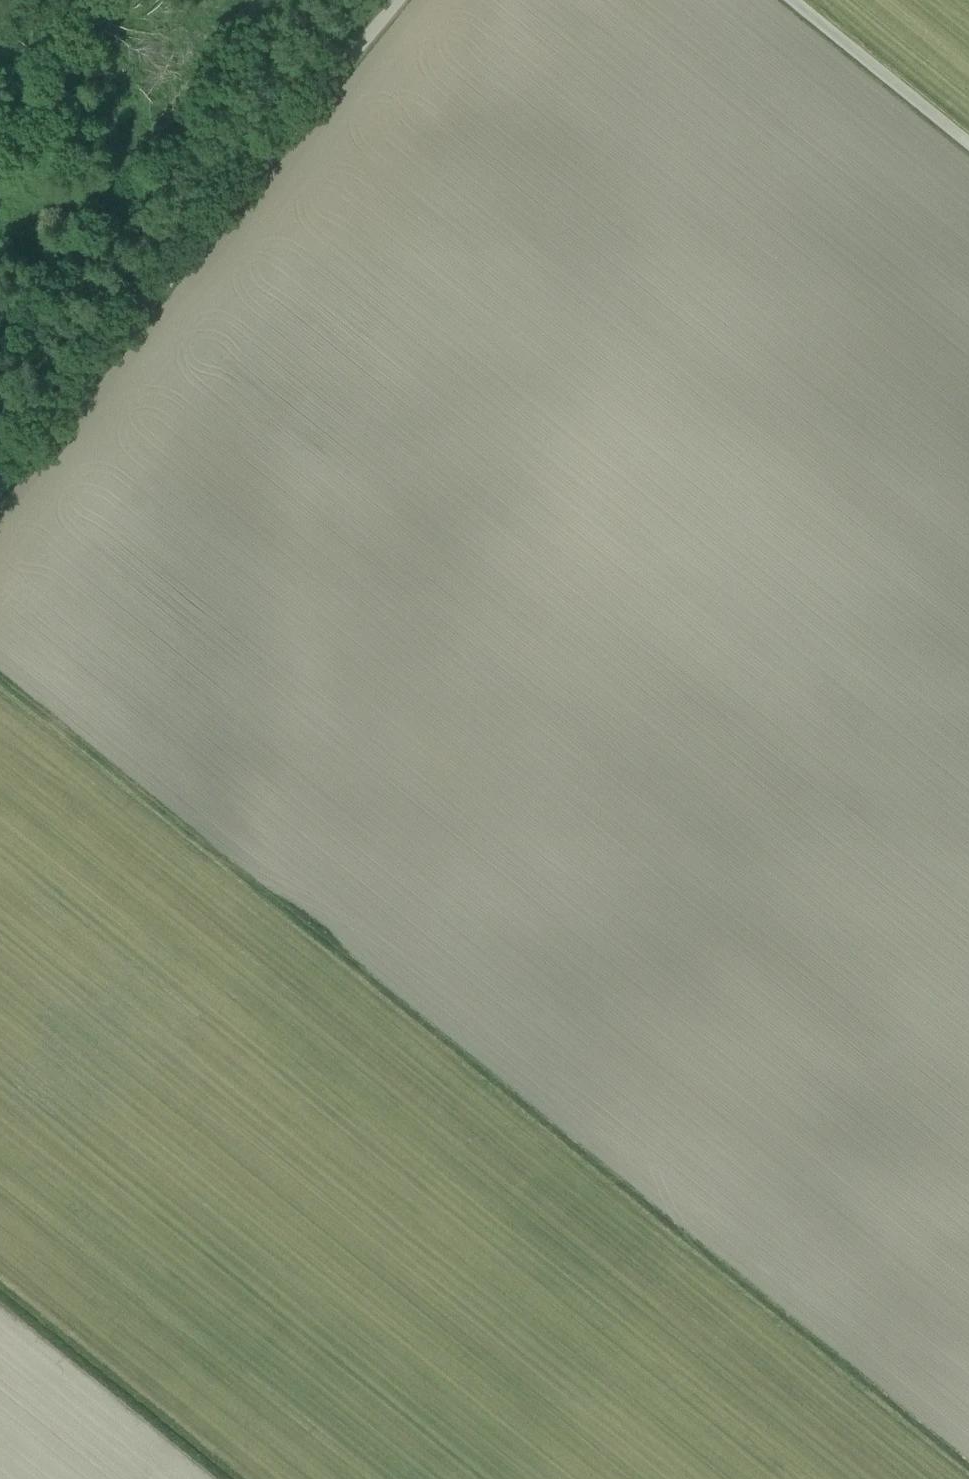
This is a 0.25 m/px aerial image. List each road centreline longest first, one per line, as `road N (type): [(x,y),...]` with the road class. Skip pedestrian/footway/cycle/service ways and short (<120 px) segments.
road 1 (track): [(0,675),(968,1465)]
road 2 (track): [(401,0),(0,495)]
road 3 (track): [(968,146),(790,0)]

